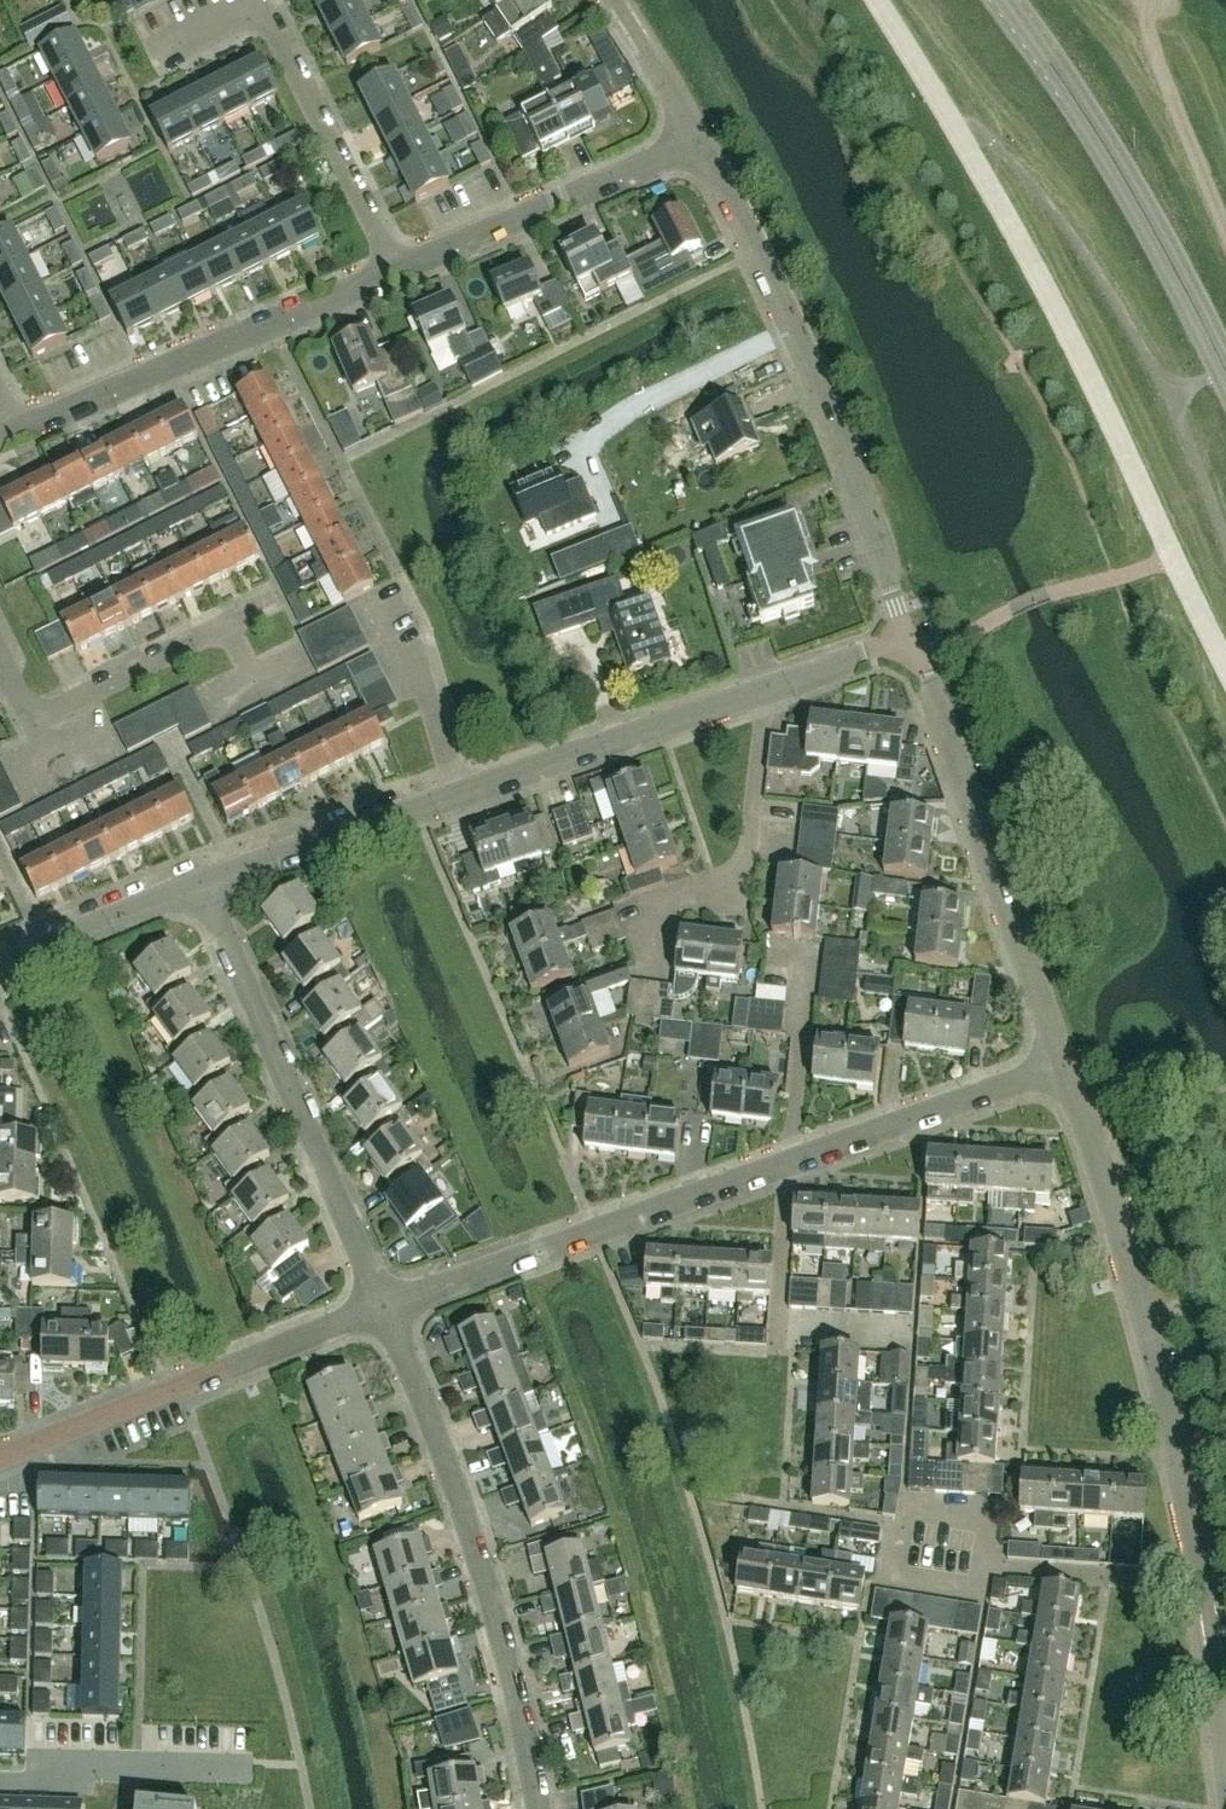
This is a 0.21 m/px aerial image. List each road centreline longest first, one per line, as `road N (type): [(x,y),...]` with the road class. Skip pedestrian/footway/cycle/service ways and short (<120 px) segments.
road 1 (residential): [(1204,1583),(1148,1323),(1064,1063)]
road 2 (residential): [(907,637),(831,415),(702,142)]
road 3 (residential): [(536,1808),(471,1541),(378,1309)]
road 4 (residential): [(378,1309),(195,885)]
road 5 (residential): [(1064,1063),(923,656),(907,637)]
road 6 (residential): [(378,1309),(791,1164)]
road 7 (secondary): [(1225,370),(1111,153),(1005,0)]
road 8 (residential): [(18,432),(393,270)]
road 9 (residential): [(0,1458),(378,1309)]
road 10 (residential): [(393,270),(702,142)]
road 11 (residential): [(458,797),(769,691)]
road 12 (residential): [(393,270),(258,0)]
road 13 (residential): [(791,1164),(1064,1063)]
road 14 (residential): [(902,1335),(779,1330),(791,1164)]
road 15 (residential): [(654,910),(750,865),(769,691)]
road 16 (residential): [(195,885),(458,797)]
road 17 (residential): [(0,1779),(61,1780),(91,1764),(251,1767)]
road 18 (residential): [(981,1569),(978,1587),(896,1576),(906,1508),(987,1517)]
road 19 (residential): [(1204,1583),(981,1569)]
road 20 (residential): [(31,725),(229,633)]
road 21 (residential): [(458,797),(426,641),(403,590)]
road 22 (residential): [(791,1164),(805,951)]
road 23 (residential): [(0,966),(195,885)]
road 24 (residential): [(702,142),(613,0)]
road 25 (residential): [(1225,1747),(1204,1583)]
road 26 (residential): [(769,691),(907,637)]

